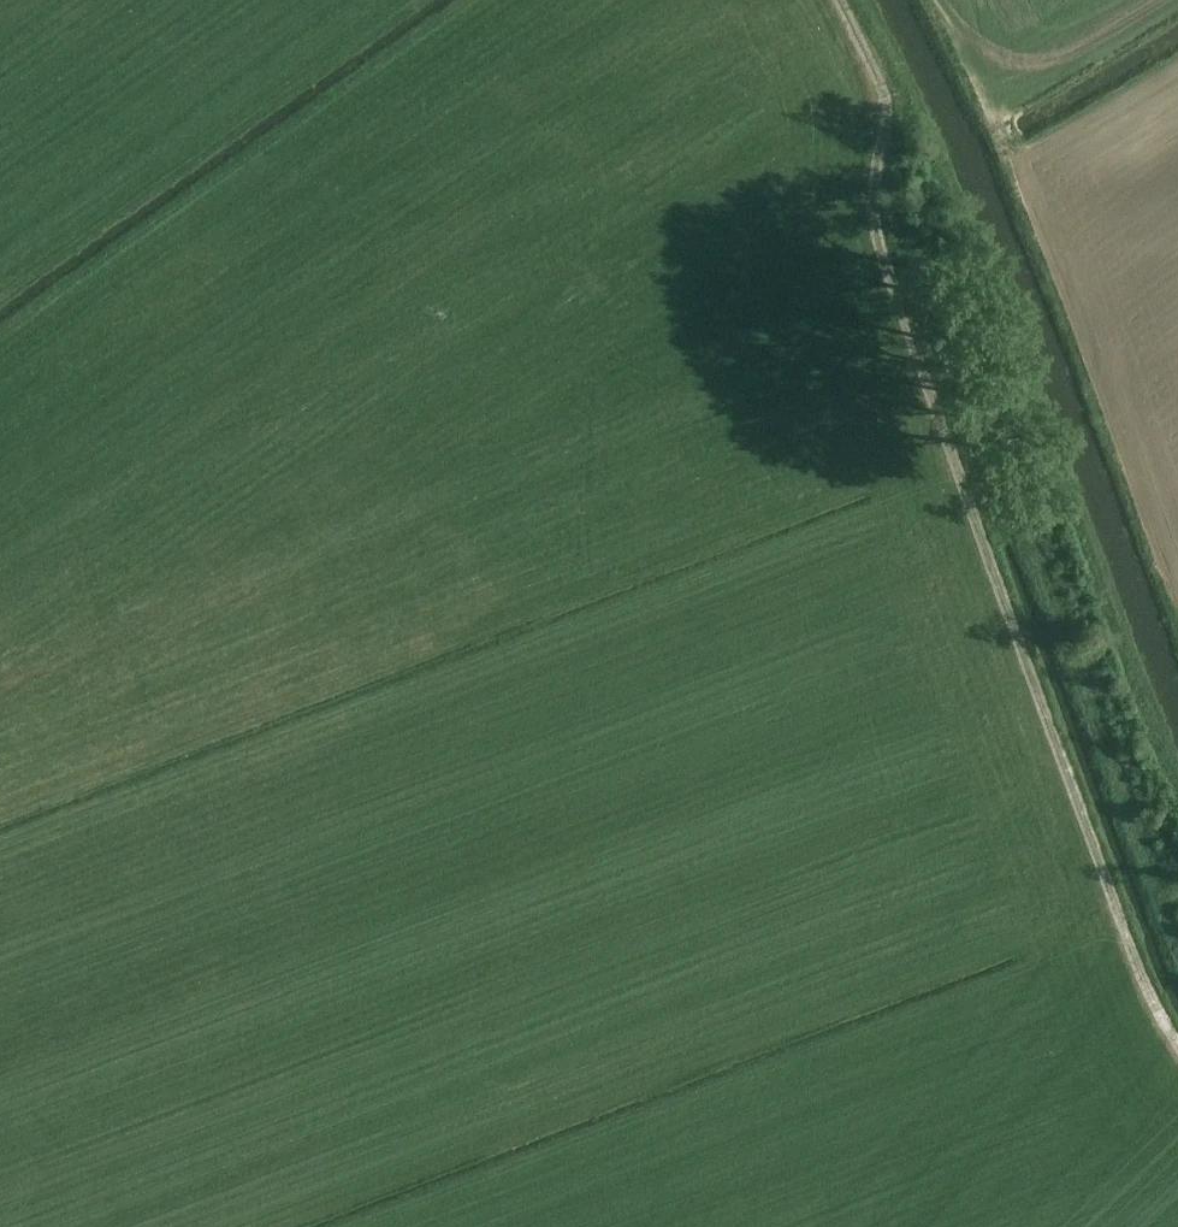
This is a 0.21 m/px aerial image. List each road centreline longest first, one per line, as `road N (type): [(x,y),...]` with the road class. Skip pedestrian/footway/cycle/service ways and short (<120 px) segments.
road 1 (track): [(838,0),(882,89),(872,217),(896,296),(1135,956),(1177,1042)]

